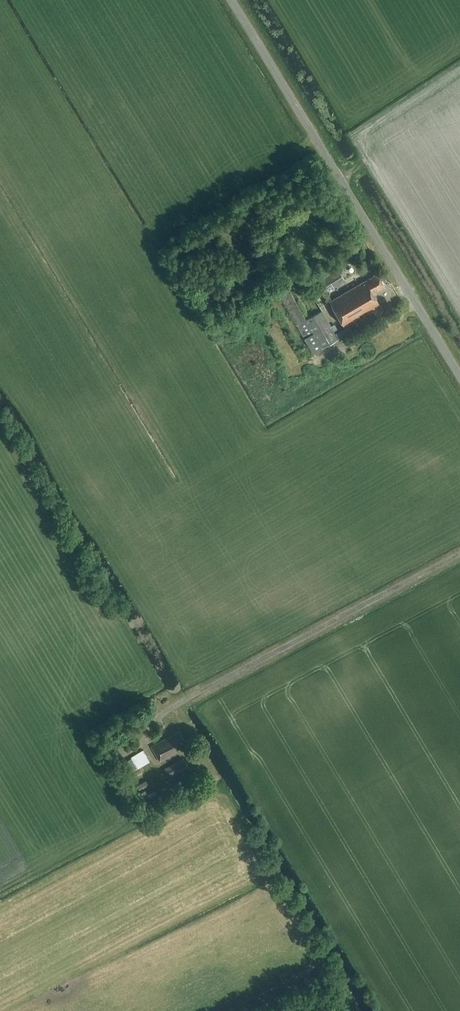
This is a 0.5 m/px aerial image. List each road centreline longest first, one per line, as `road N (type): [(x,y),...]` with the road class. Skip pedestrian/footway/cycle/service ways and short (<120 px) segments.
road 1 (unclassified): [(459,372),(234,0)]

